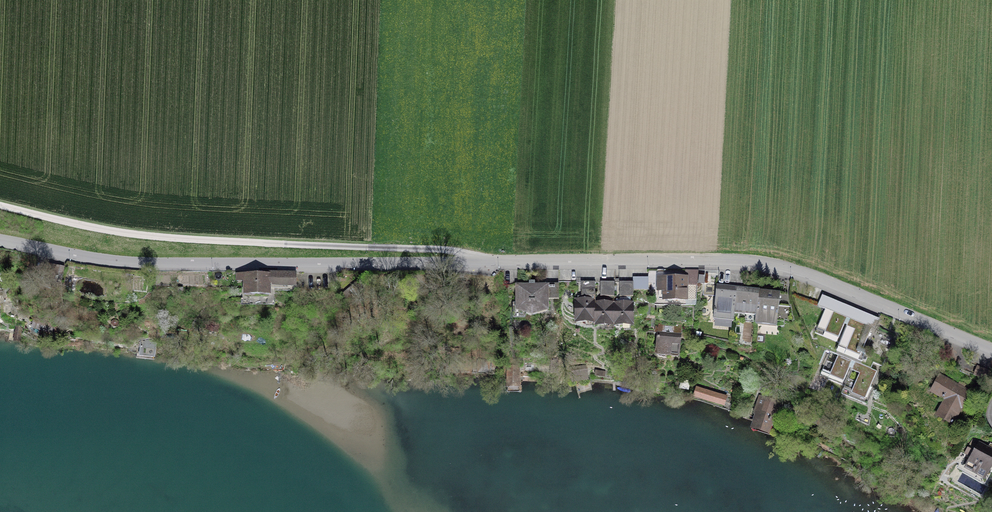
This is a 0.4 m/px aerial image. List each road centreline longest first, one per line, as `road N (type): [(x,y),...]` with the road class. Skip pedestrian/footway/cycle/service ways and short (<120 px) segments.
road 1 (tertiary): [(991,348),(772,263),(483,261)]
road 2 (unclassified): [(483,261),(447,250),(168,238),(0,205)]
road 3 (tertiary): [(483,261),(128,261),(0,239)]

